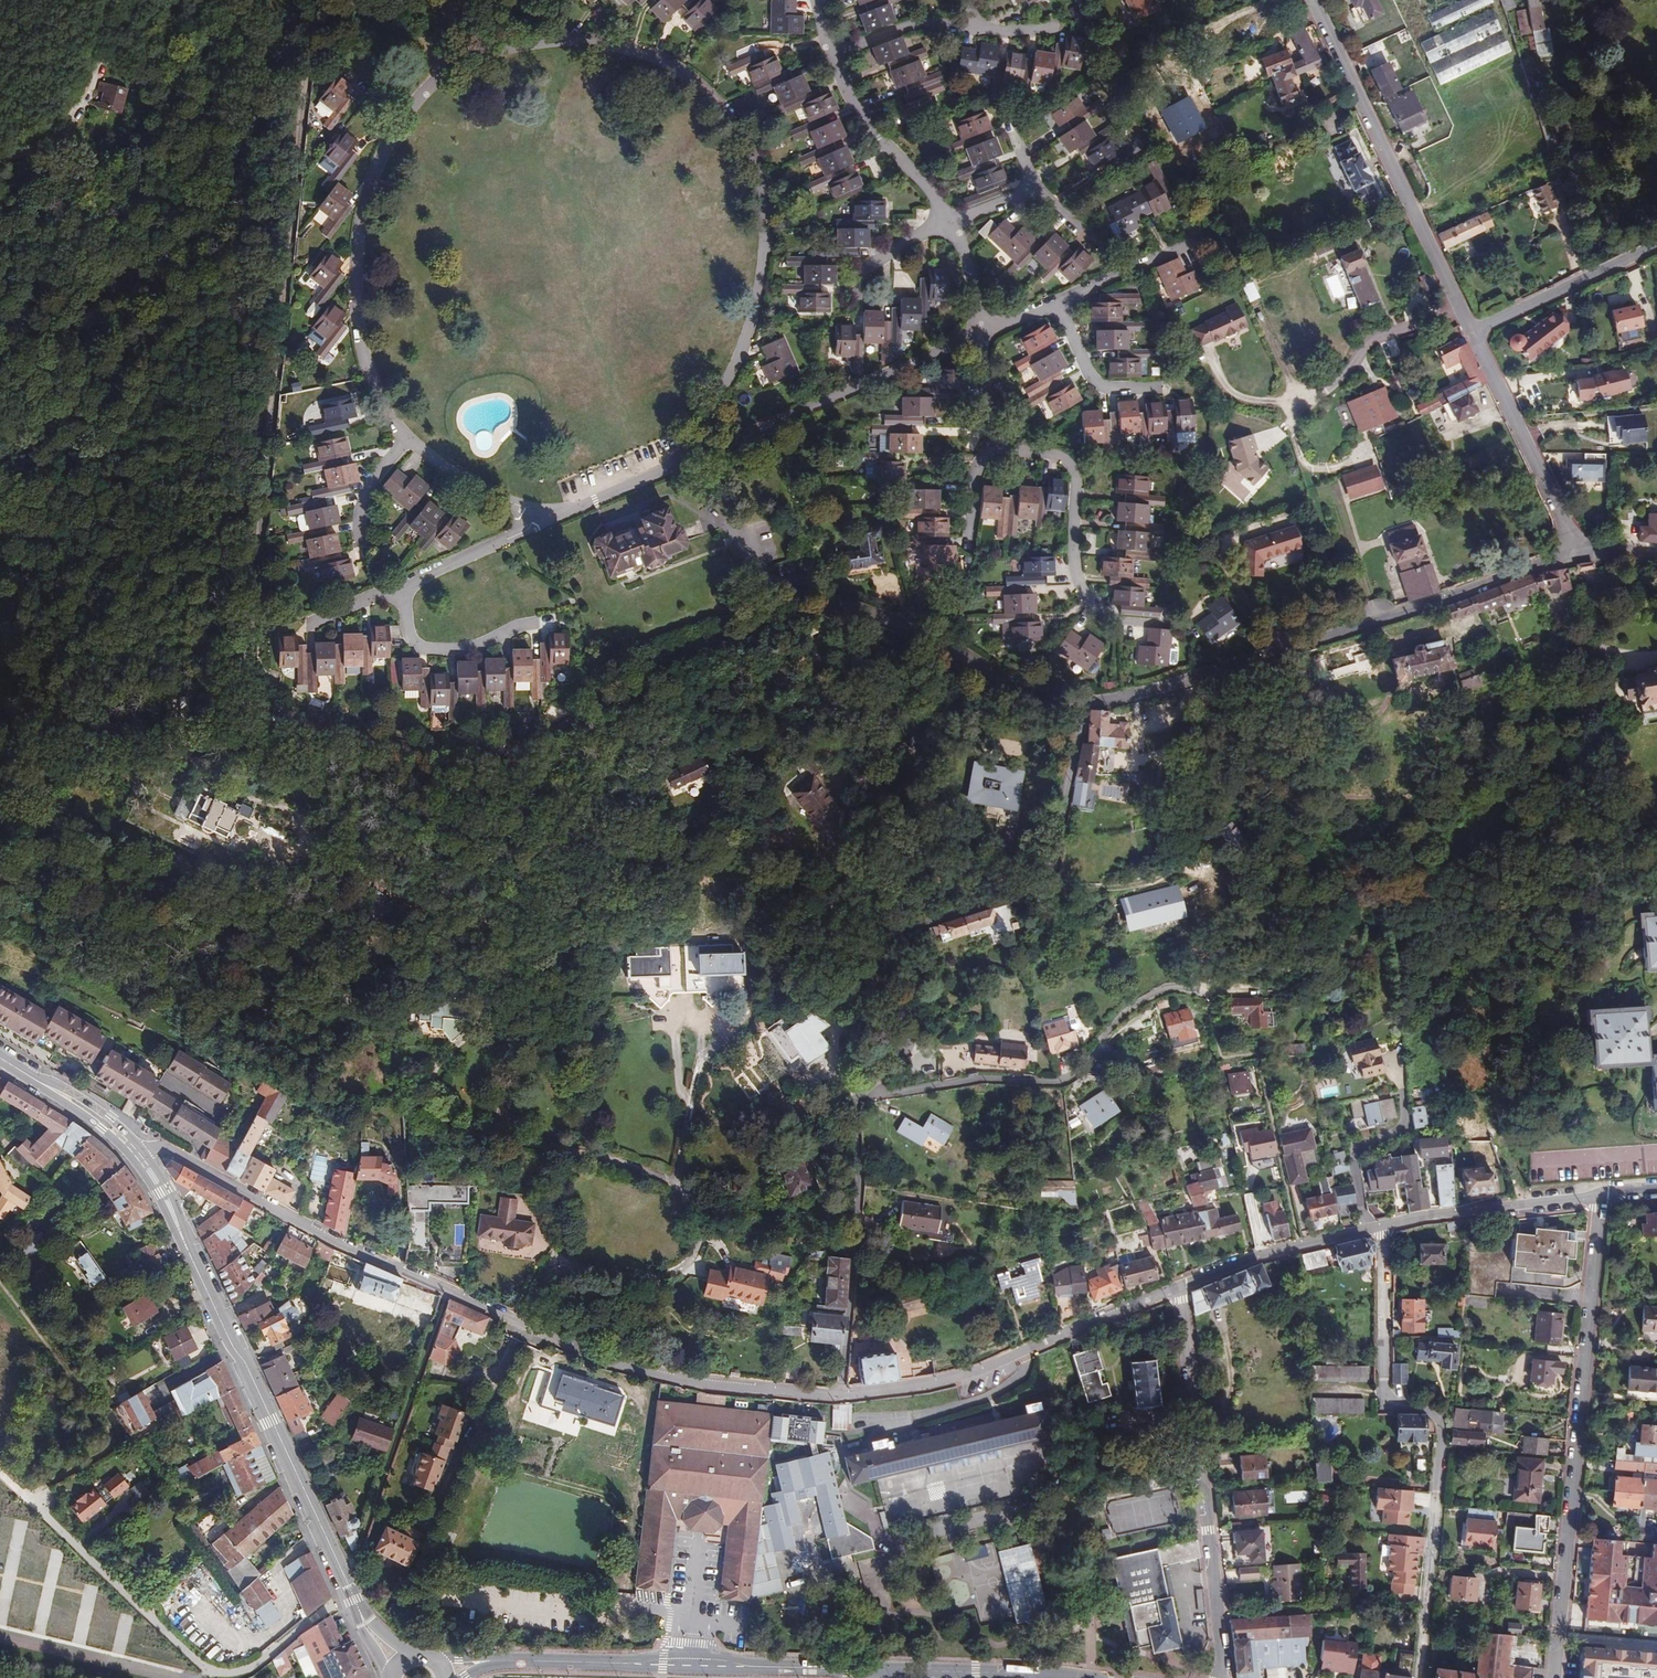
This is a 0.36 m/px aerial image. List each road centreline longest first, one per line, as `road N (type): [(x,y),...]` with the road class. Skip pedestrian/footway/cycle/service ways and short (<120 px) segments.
road 1 (residential): [(408,436),(373,384),(355,320),(360,229),(389,139),(429,88),(473,60),(551,42),(606,43),(677,69),(721,104),(749,141),(762,191),(765,249),(756,313),(732,374),(679,467)]
road 2 (unclassified): [(1082,705),(1030,699),(949,647),(836,604),(628,688),(527,746),(410,755),(271,719),(253,706),(244,655)]
road 3 (track): [(244,655),(311,0)]
road 4 (secondary): [(499,1660),(1077,1677)]
road 5 (track): [(0,529),(17,502),(35,436),(39,336),(111,236),(141,170),(171,0)]
road 6 (residential): [(867,1087),(906,1042),(906,1020),(875,989),(869,971),(894,930),(1050,882),(1082,705)]
road 7 (residential): [(1583,553),(1117,701),(1082,705)]
road 8 (residential): [(604,1362),(370,1259),(162,1147),(136,1152)]
road 9 (secondary): [(136,1152),(353,1599)]
road 10 (residential): [(1381,1227),(1385,1390),(1429,1408),(1443,1425),(1420,1677)]
road 11 (residential): [(1601,1196),(1553,1677)]
road 12 (residential): [(867,1087),(879,1095),(989,1078),(1058,1081),(1083,1067),(1117,1016),(1166,988),(1261,995)]
road 13 (residential): [(29,1498),(213,1672),(256,1665),(353,1599)]
road 14 (residential): [(1179,1288),(1217,1566),(1220,1677)]
road 15 (residential): [(1316,0),(1471,330)]
road 16 (residential): [(1179,1288),(974,1374),(845,1397)]
road 17 (residential): [(980,336),(679,467)]
road 18 (residential): [(845,1397),(862,1187),(852,1116),(867,1087)]
road 19 (residential): [(1165,627),(1114,621),(1089,608),(1077,586),(1069,467),(1054,457),(992,449)]
road 20 (residential): [(1471,330),(1583,553)]
road 21 (residential): [(845,1397),(695,1384),(604,1362)]
road 22 (residential): [(1601,1196),(1381,1227)]
road 23 (residential): [(1381,1227),(1255,1256),(1179,1288)]
road 24 (residential): [(830,57),(854,112),(948,225)]
road 25 (residential): [(1656,247),(1471,330)]
road 26 (residential): [(400,588),(411,638),(421,649),(481,647),(537,625)]
road 27 (residential): [(1058,303),(1205,238)]
road 28 (residential): [(538,514),(524,534),(400,588)]
road 29 (residential): [(1058,303),(1095,385),(1160,391)]
road 30 (residential): [(538,514),(476,489),(408,436)]
road 31 (secondary): [(136,1152),(111,1118),(13,1067)]
road 32 (residential): [(679,467),(579,508),(538,514)]
road 33 (secondary): [(13,1067),(136,1152)]
road 34 (residential): [(830,57),(906,25),(968,29)]
road 35 (residential): [(948,225),(884,254),(849,296)]
road 36 (residential): [(408,436),(370,486),(357,544)]

